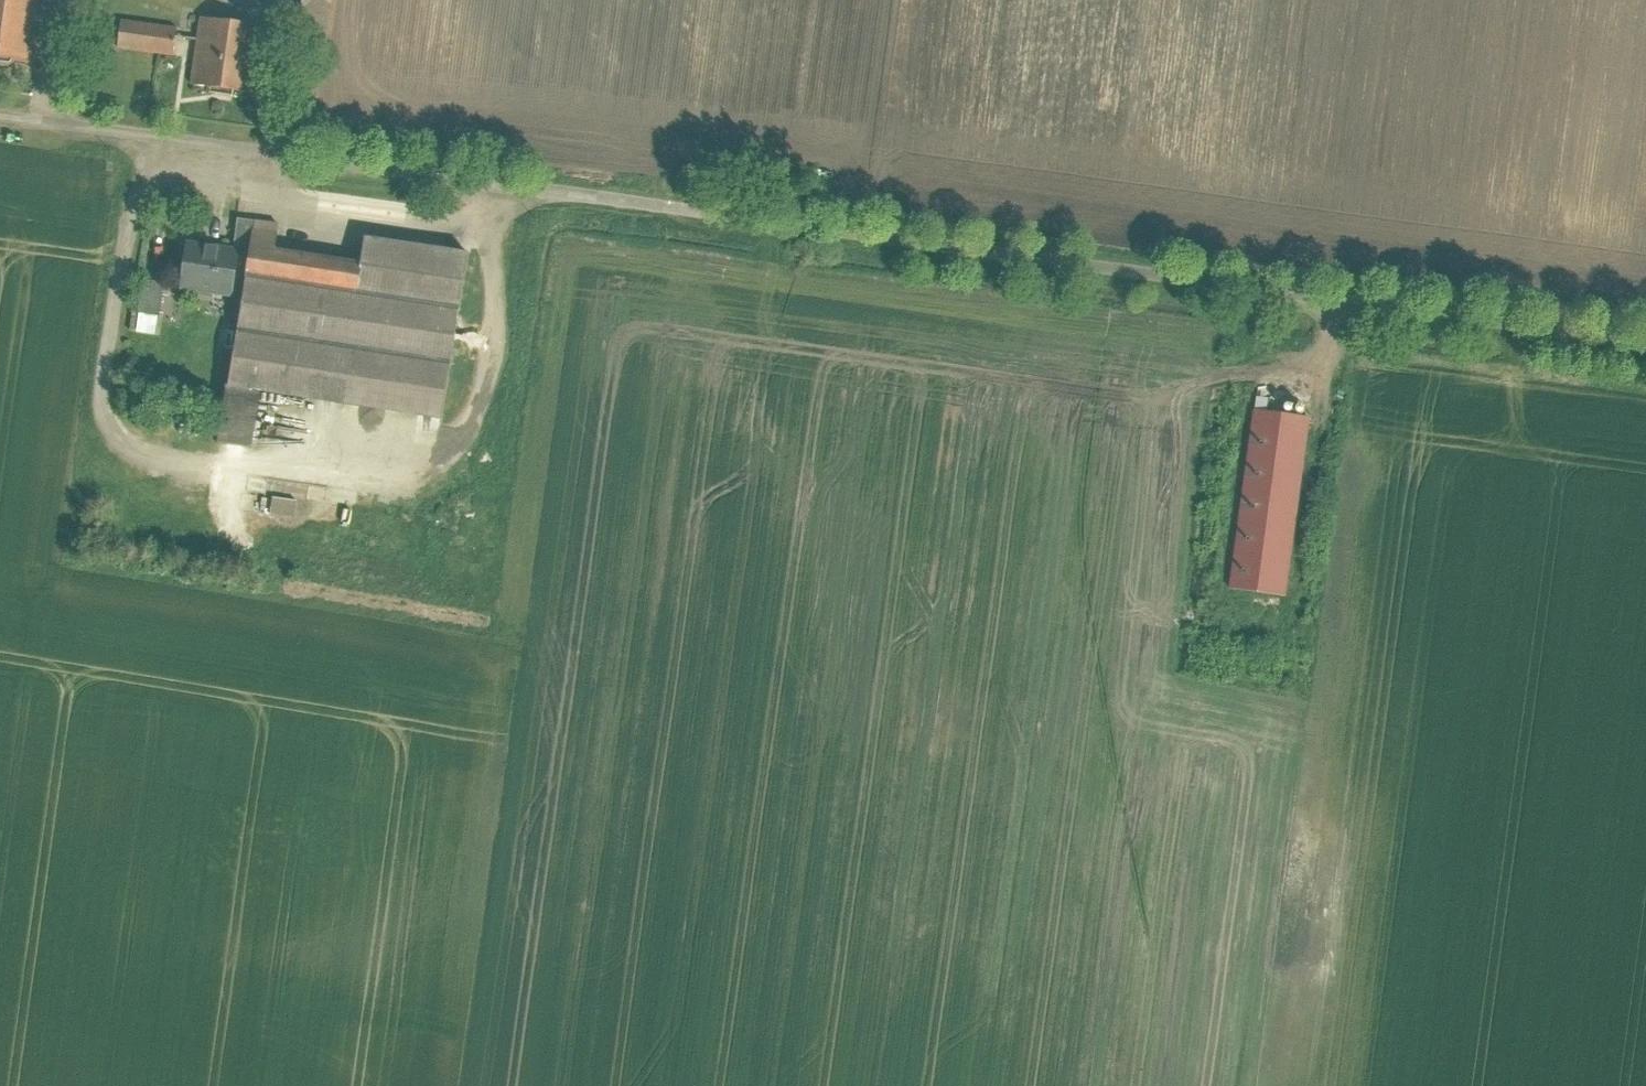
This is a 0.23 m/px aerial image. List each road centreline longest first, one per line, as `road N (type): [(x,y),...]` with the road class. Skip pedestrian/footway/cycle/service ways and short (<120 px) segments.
road 1 (unclassified): [(1645,339),(0,109)]

